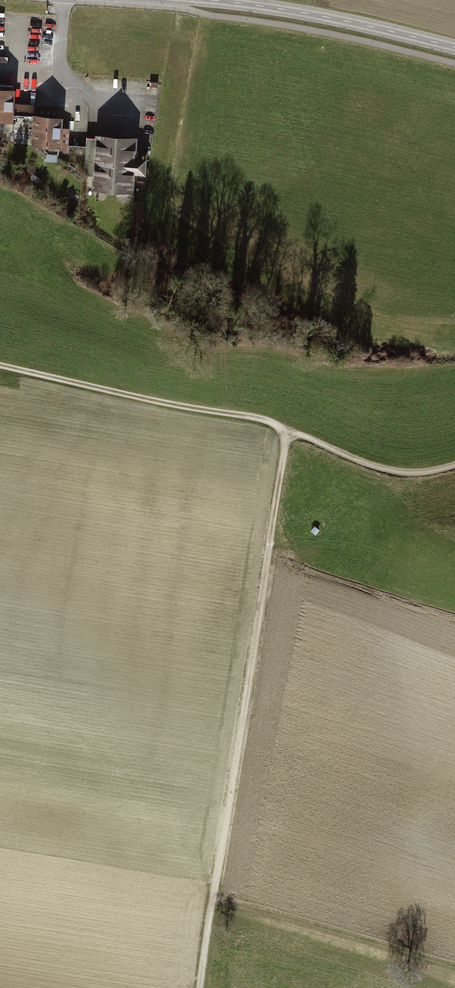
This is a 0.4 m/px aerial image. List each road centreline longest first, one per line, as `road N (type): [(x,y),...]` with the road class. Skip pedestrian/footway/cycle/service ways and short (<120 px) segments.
road 1 (track): [(202,987),(287,430)]
road 2 (track): [(454,466),(392,469),(260,417),(0,365)]
road 3 (secondary): [(454,48),(208,0)]
road 4 (track): [(454,971),(215,899)]
road 5 (residential): [(62,0),(57,80),(76,81),(96,104)]

